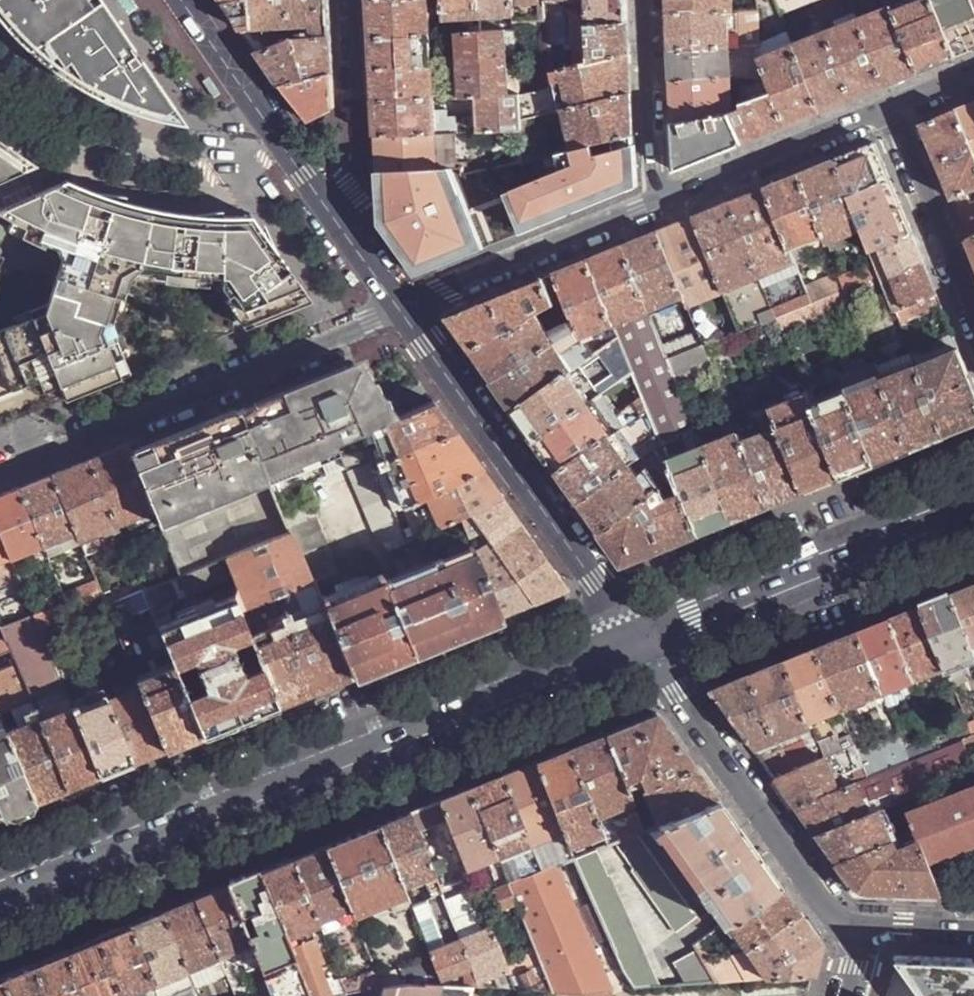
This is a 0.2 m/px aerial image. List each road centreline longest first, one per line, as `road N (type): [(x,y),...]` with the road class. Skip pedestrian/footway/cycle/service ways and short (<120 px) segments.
road 1 (secondary): [(649,643),(0,904)]
road 2 (unclassified): [(402,305),(0,469)]
road 3 (tertiary): [(402,305),(649,643)]
road 4 (tertiary): [(868,932),(837,917),(649,643)]
road 5 (secondary): [(973,504),(649,643)]
road 6 (unclassified): [(402,305),(657,204)]
road 7 (tertiary): [(189,0),(334,208)]
road 8 (unclassified): [(657,204),(891,110)]
road 9 (unclassified): [(891,110),(973,316)]
road 10 (residential): [(334,208),(356,164),(350,0)]
road 11 (residential): [(650,0),(657,204)]

